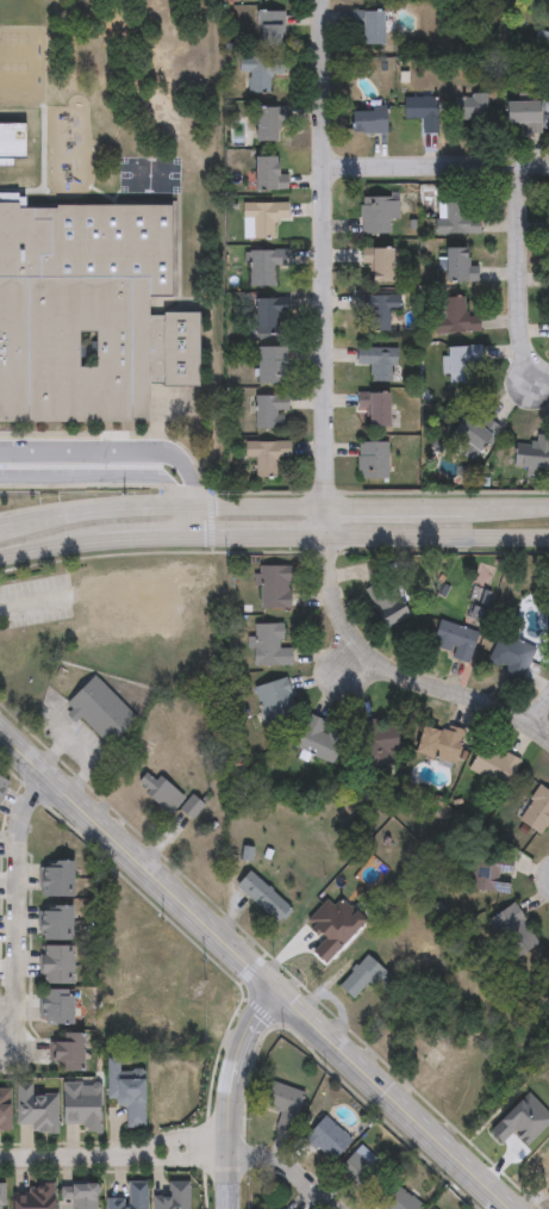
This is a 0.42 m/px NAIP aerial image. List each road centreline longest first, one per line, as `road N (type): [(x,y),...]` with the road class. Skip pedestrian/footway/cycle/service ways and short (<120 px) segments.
road 1 (residential): [(548,745),(369,658),(333,604),(325,0)]
road 2 (tertiary): [(507,1208),(0,734)]
road 3 (tertiary): [(548,501),(199,503),(0,528)]
road 4 (tertiary): [(0,559),(142,538),(548,538)]
road 5 (residential): [(49,779),(20,843),(17,1044)]
road 6 (residential): [(235,1146),(0,1159)]
road 7 (residential): [(518,166),(518,342),(522,365),(548,383)]
road 8 (residential): [(270,987),(235,1105),(236,1208)]
road 9 (residential): [(548,163),(325,168)]

